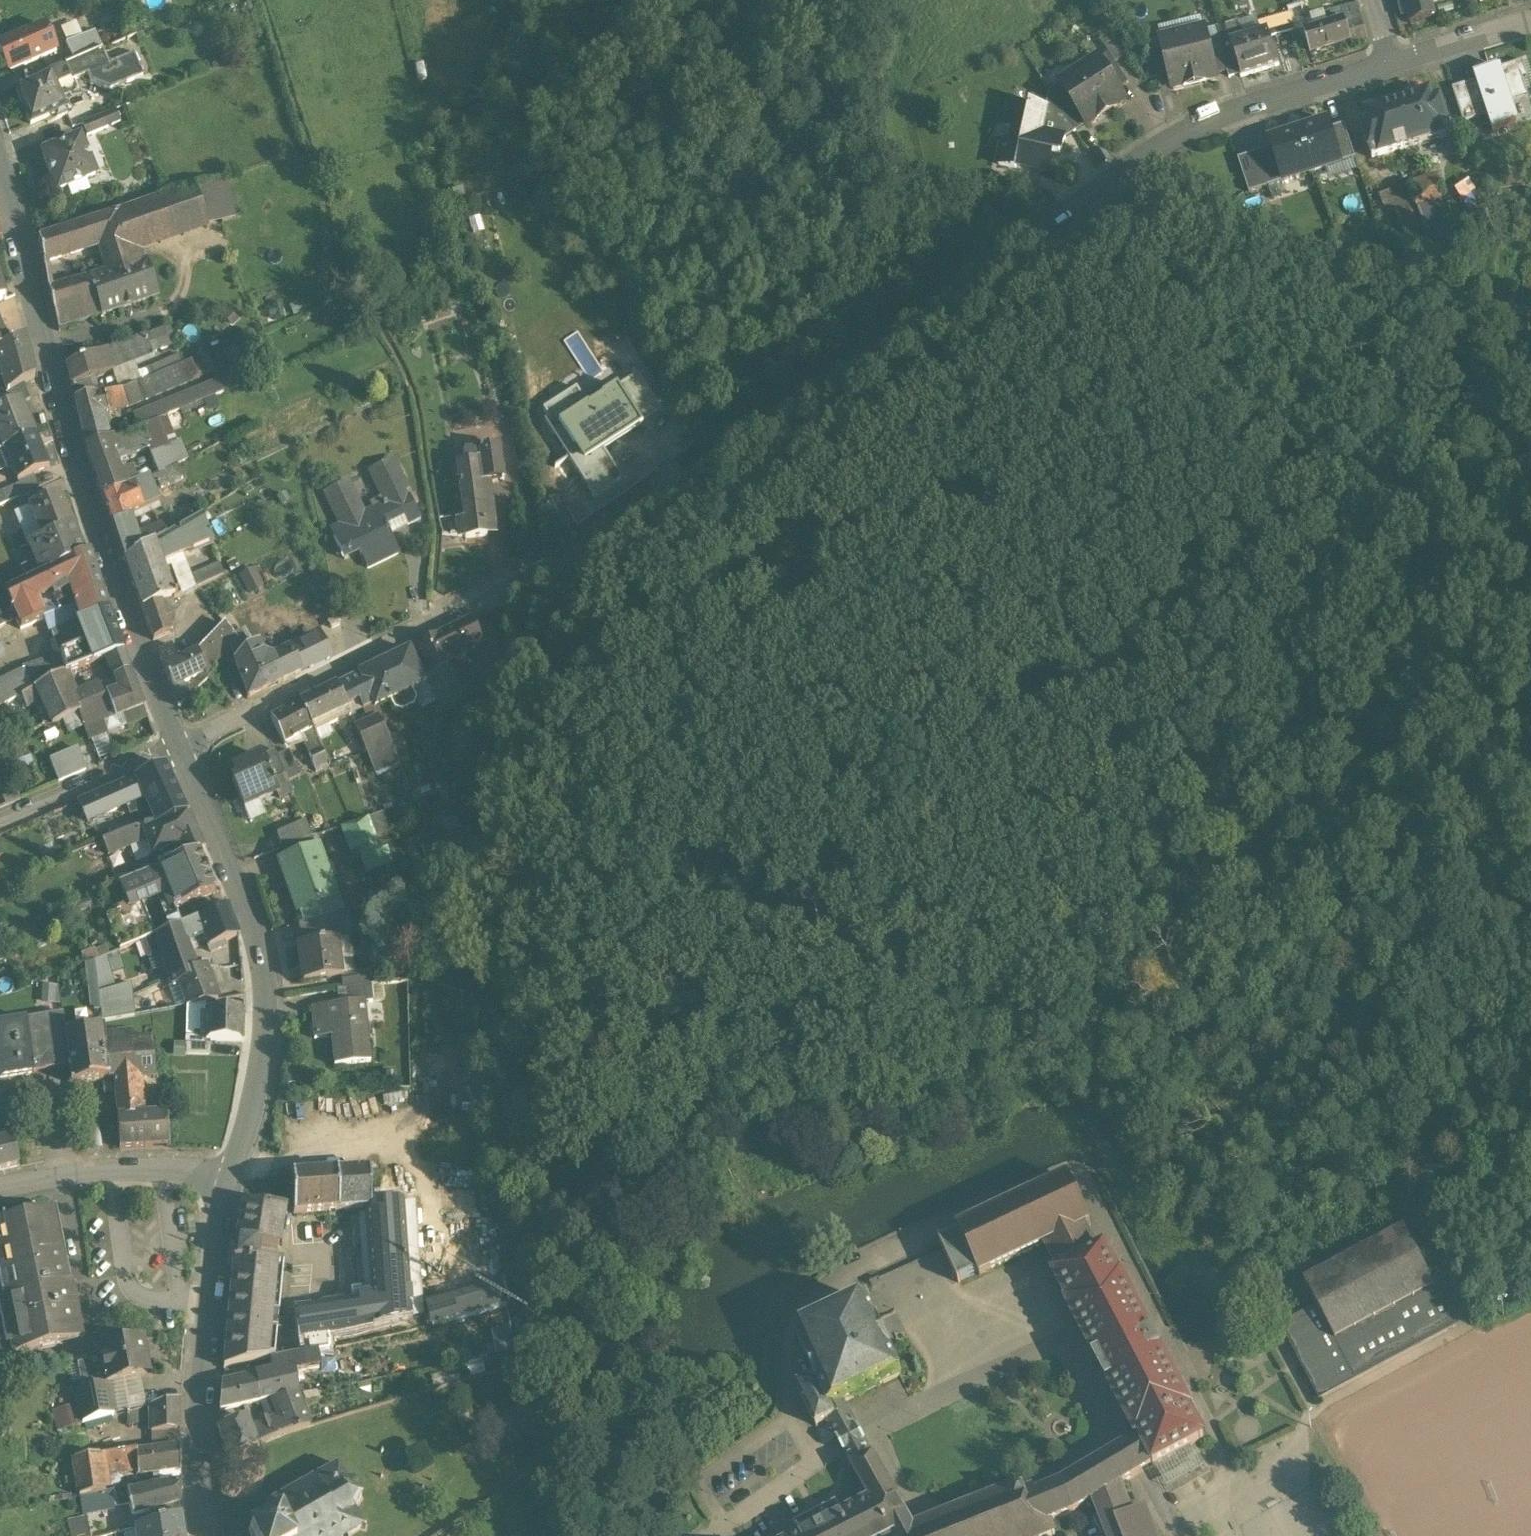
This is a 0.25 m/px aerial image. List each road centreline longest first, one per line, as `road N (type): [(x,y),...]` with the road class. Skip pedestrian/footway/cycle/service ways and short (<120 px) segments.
road 1 (residential): [(180,744),(603,542),(770,412),(945,300),(1152,151),(1220,115),(1390,63)]
road 2 (tertiary): [(0,165),(74,462),(180,744)]
road 3 (tertiary): [(180,744),(260,939),(270,1000),(253,1117),(230,1184)]
road 4 (tertiary): [(230,1184),(205,1304),(197,1423),(203,1535)]
road 5 (residential): [(0,1182),(111,1166),(230,1184)]
road 6 (residential): [(180,744),(0,820)]
road 7 (residential): [(1390,63),(1530,23)]

